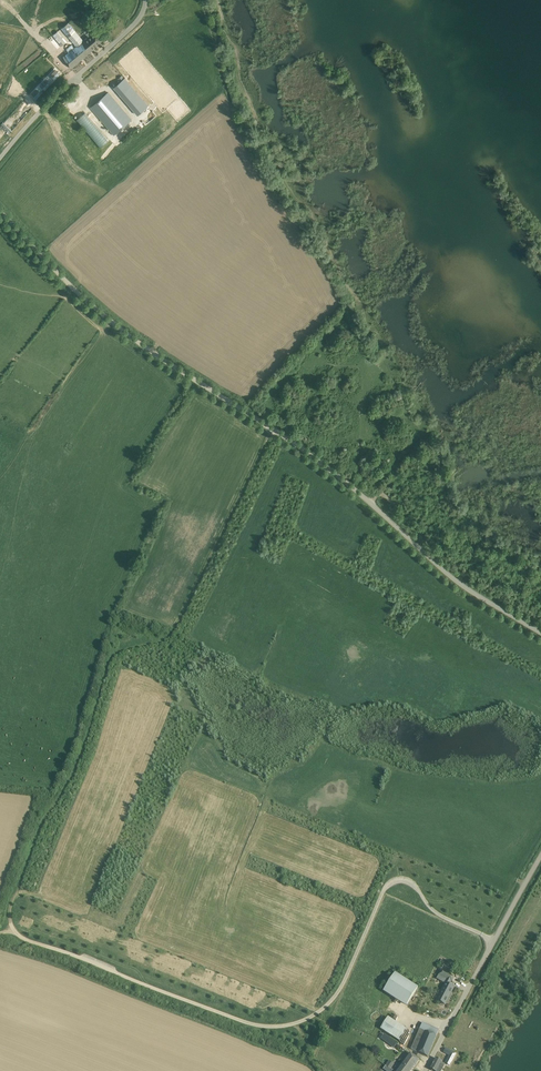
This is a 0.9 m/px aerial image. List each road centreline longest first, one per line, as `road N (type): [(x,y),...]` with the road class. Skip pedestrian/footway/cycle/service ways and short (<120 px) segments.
road 1 (track): [(295,1023),(258,1026),(172,995),(24,938),(9,915),(38,830),(77,760),(108,661),(171,632),(271,428)]
road 2 (unclassified): [(540,633),(465,587),(314,458),(130,337),(0,212)]
road 3 (unclassified): [(493,942),(439,914),(409,882),(394,881),(337,994),(295,1023)]
road 4 (unclassified): [(0,158),(139,20),(144,0)]
road 5 (unclassified): [(424,1070),(493,942)]

